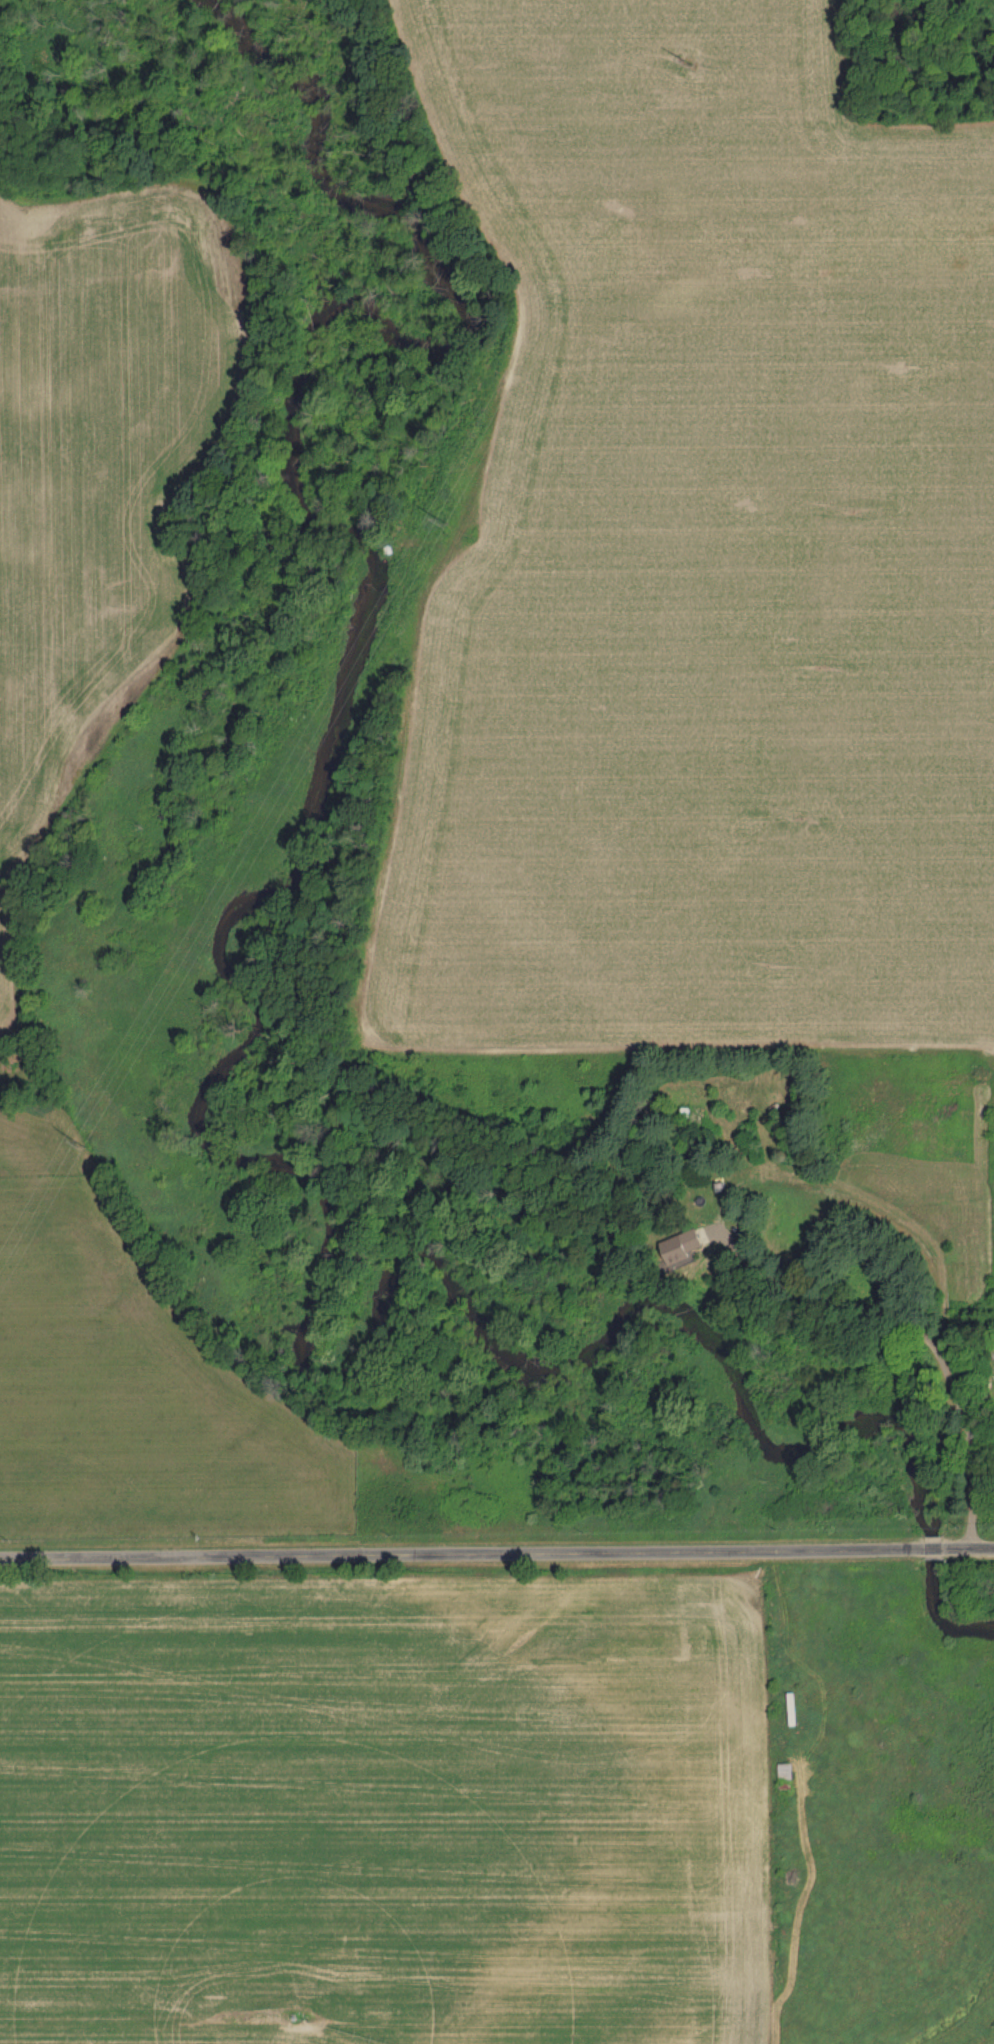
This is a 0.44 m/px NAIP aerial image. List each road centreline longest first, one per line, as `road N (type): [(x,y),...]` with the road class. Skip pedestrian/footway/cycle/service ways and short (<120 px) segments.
road 1 (residential): [(0,1562),(993,1552)]

